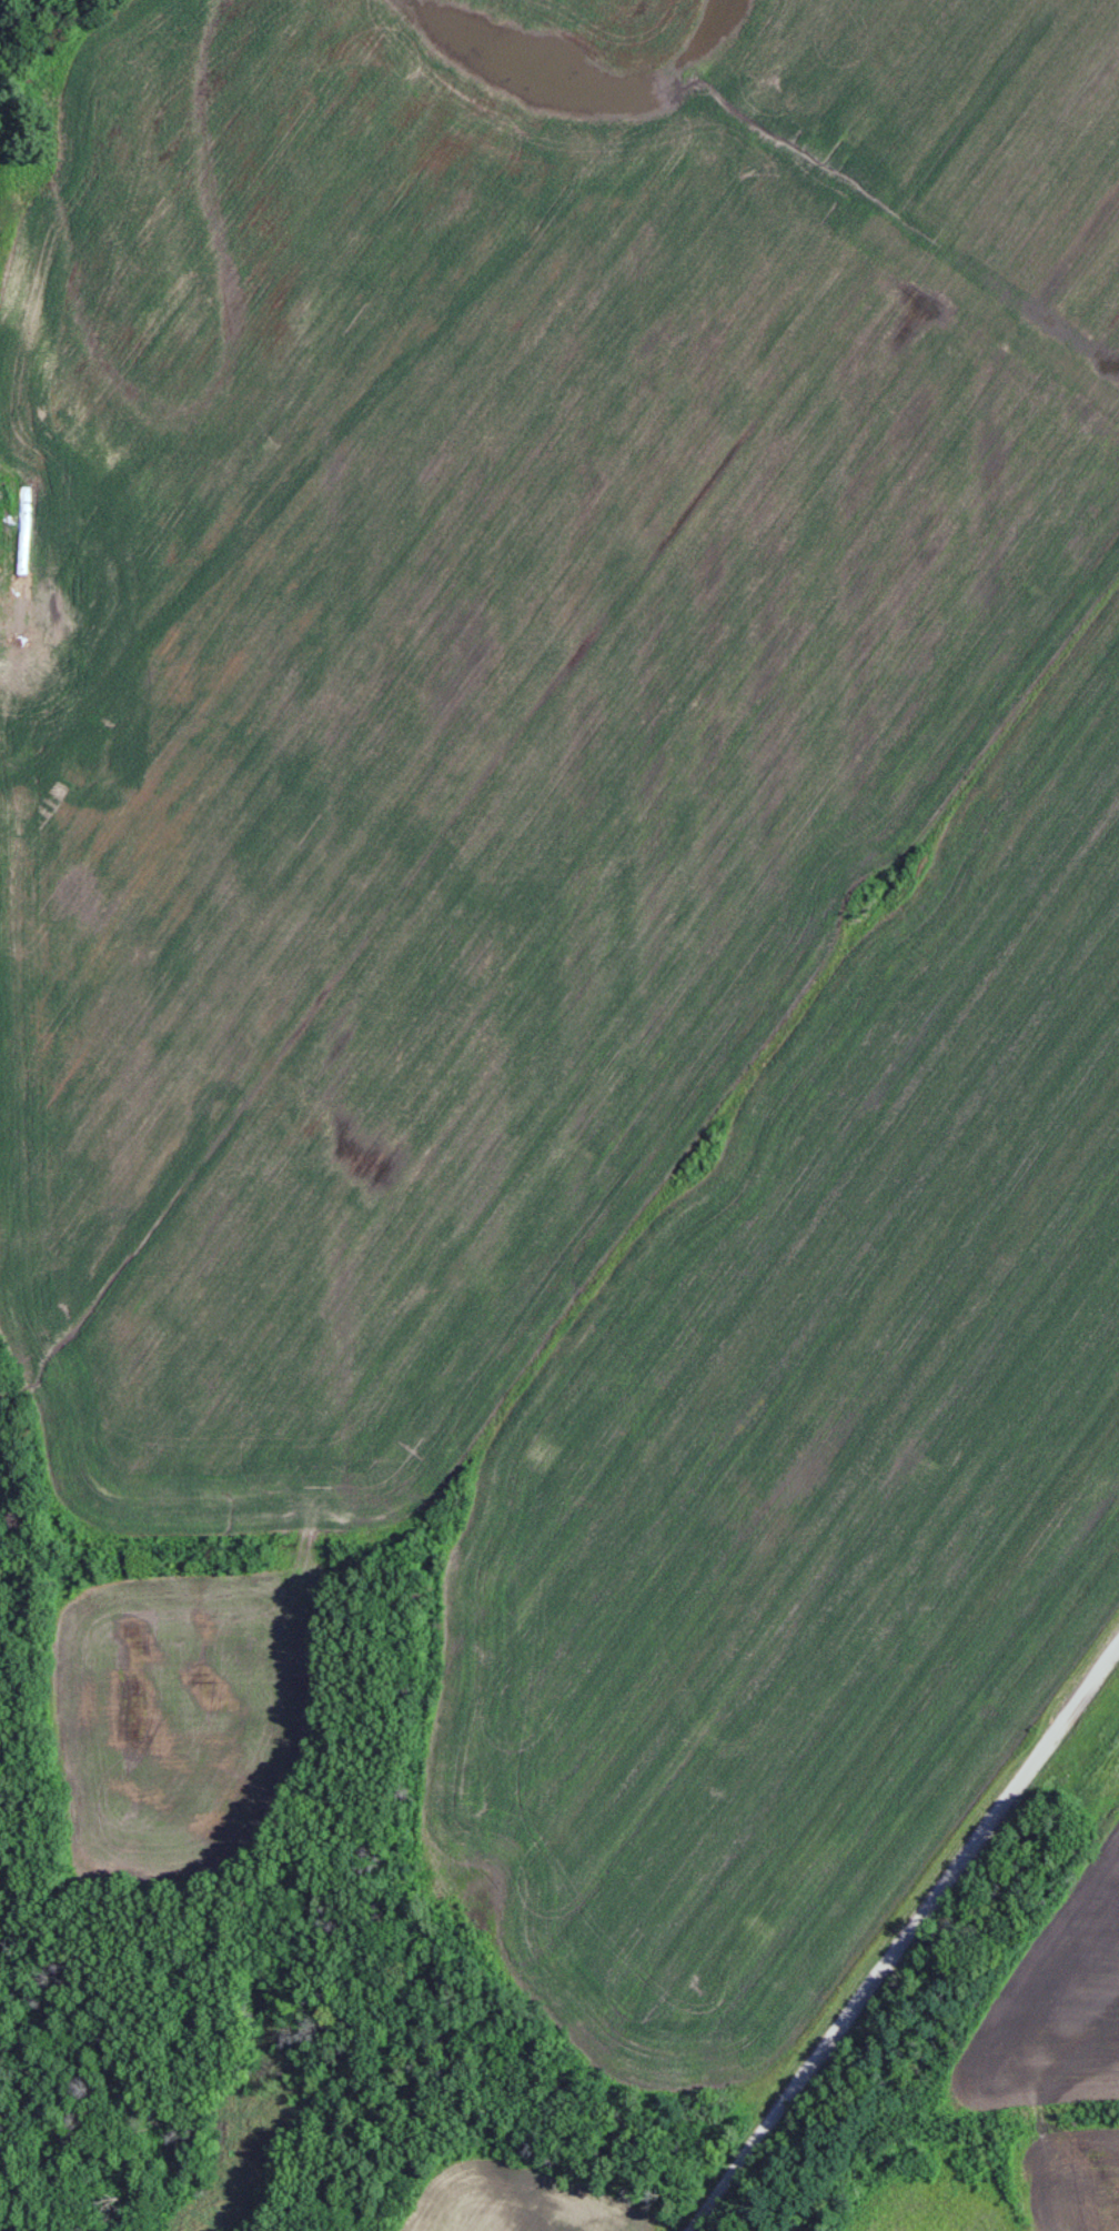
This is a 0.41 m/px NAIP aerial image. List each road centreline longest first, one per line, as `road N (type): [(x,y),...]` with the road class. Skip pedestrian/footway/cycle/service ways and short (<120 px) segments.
road 1 (residential): [(692,2230),(1118,1644)]

